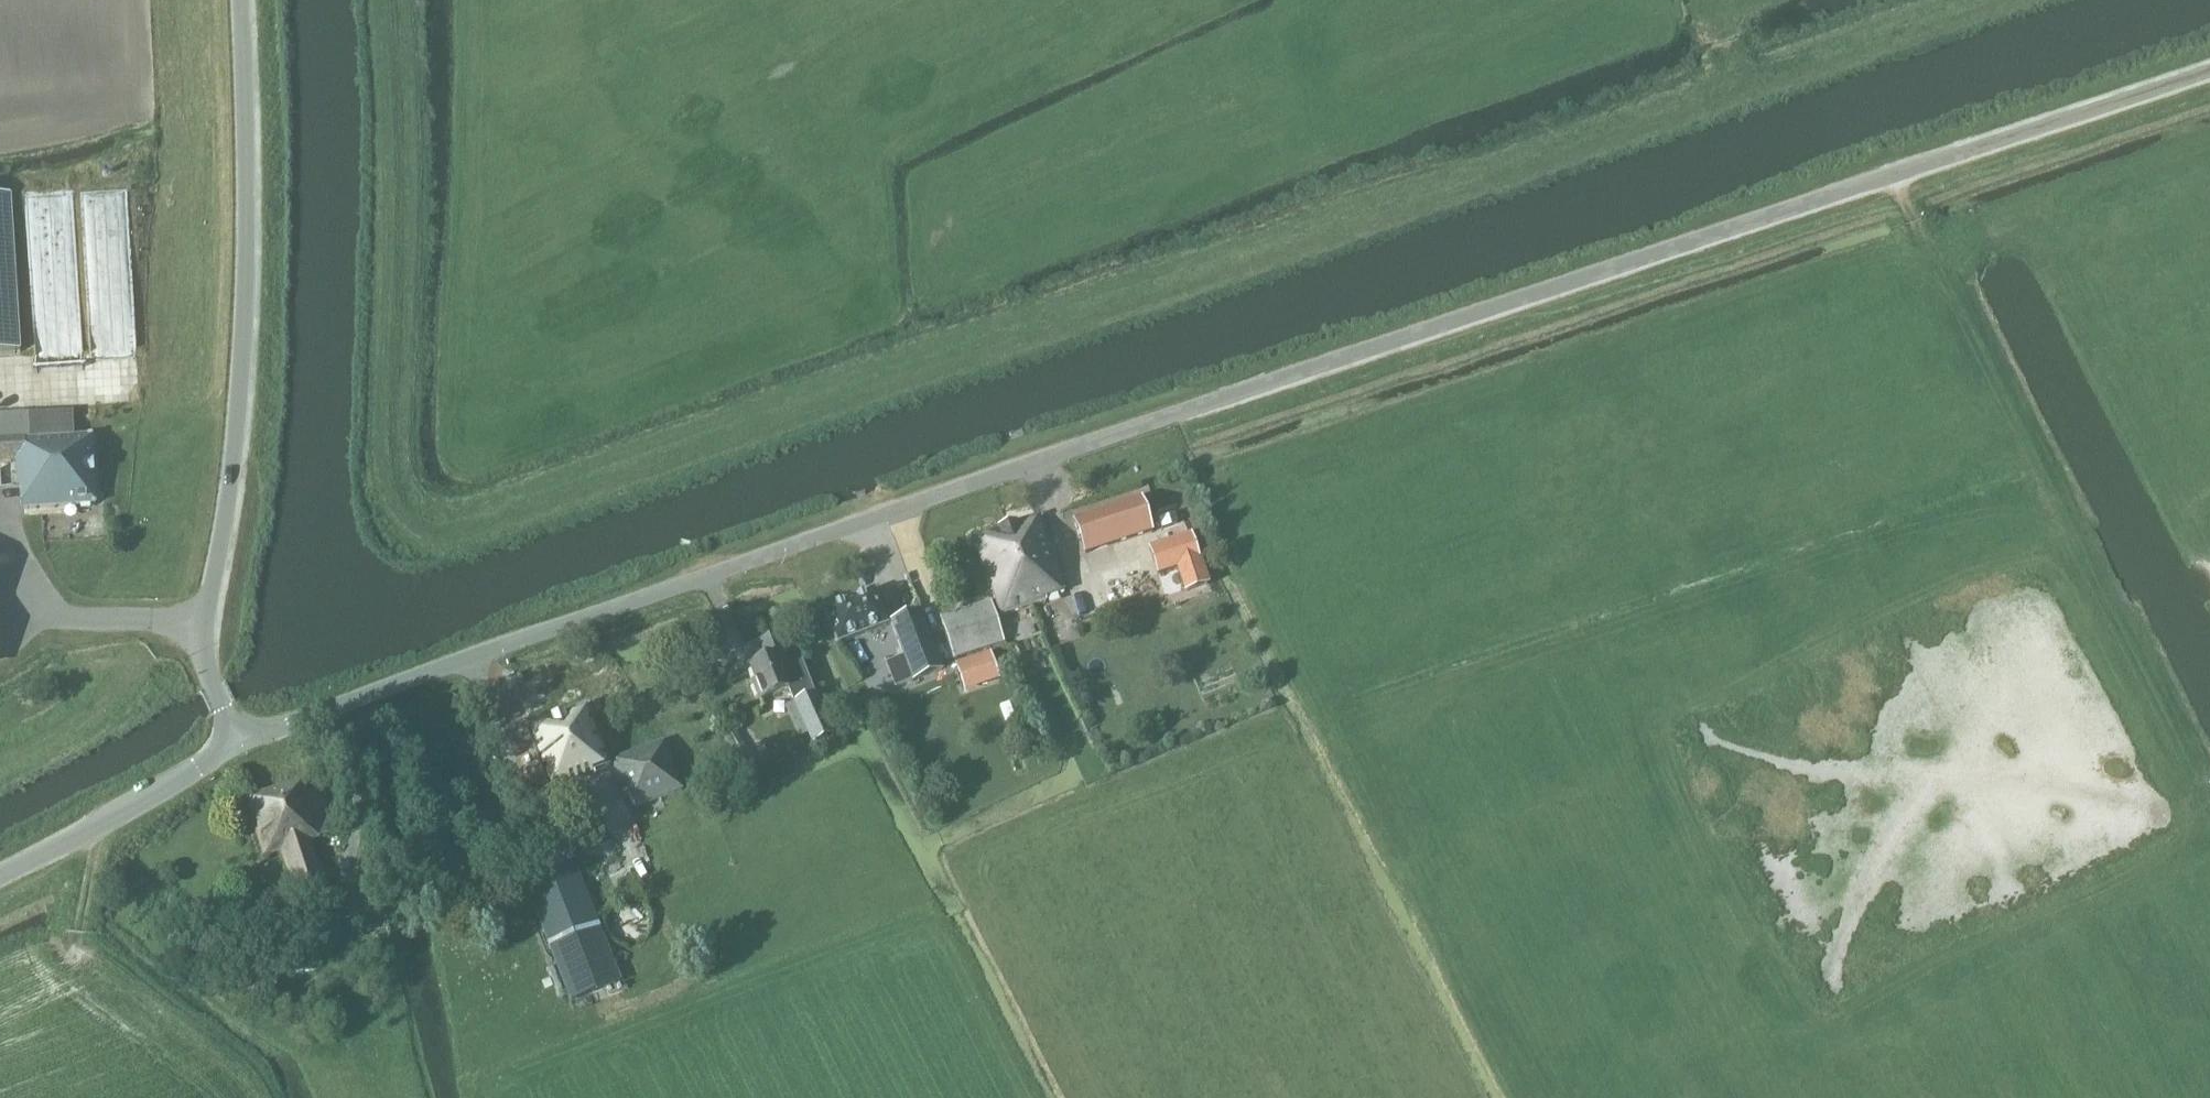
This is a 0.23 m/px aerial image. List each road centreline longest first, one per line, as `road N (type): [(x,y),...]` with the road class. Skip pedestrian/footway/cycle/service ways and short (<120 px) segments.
road 1 (unclassified): [(2209,70),(451,663),(237,745)]
road 2 (unclassified): [(237,745),(200,652),(242,382),(242,0)]
road 3 (track): [(252,1097),(242,1078),(71,957),(94,827)]
road 4 (unclassified): [(0,876),(237,745)]

